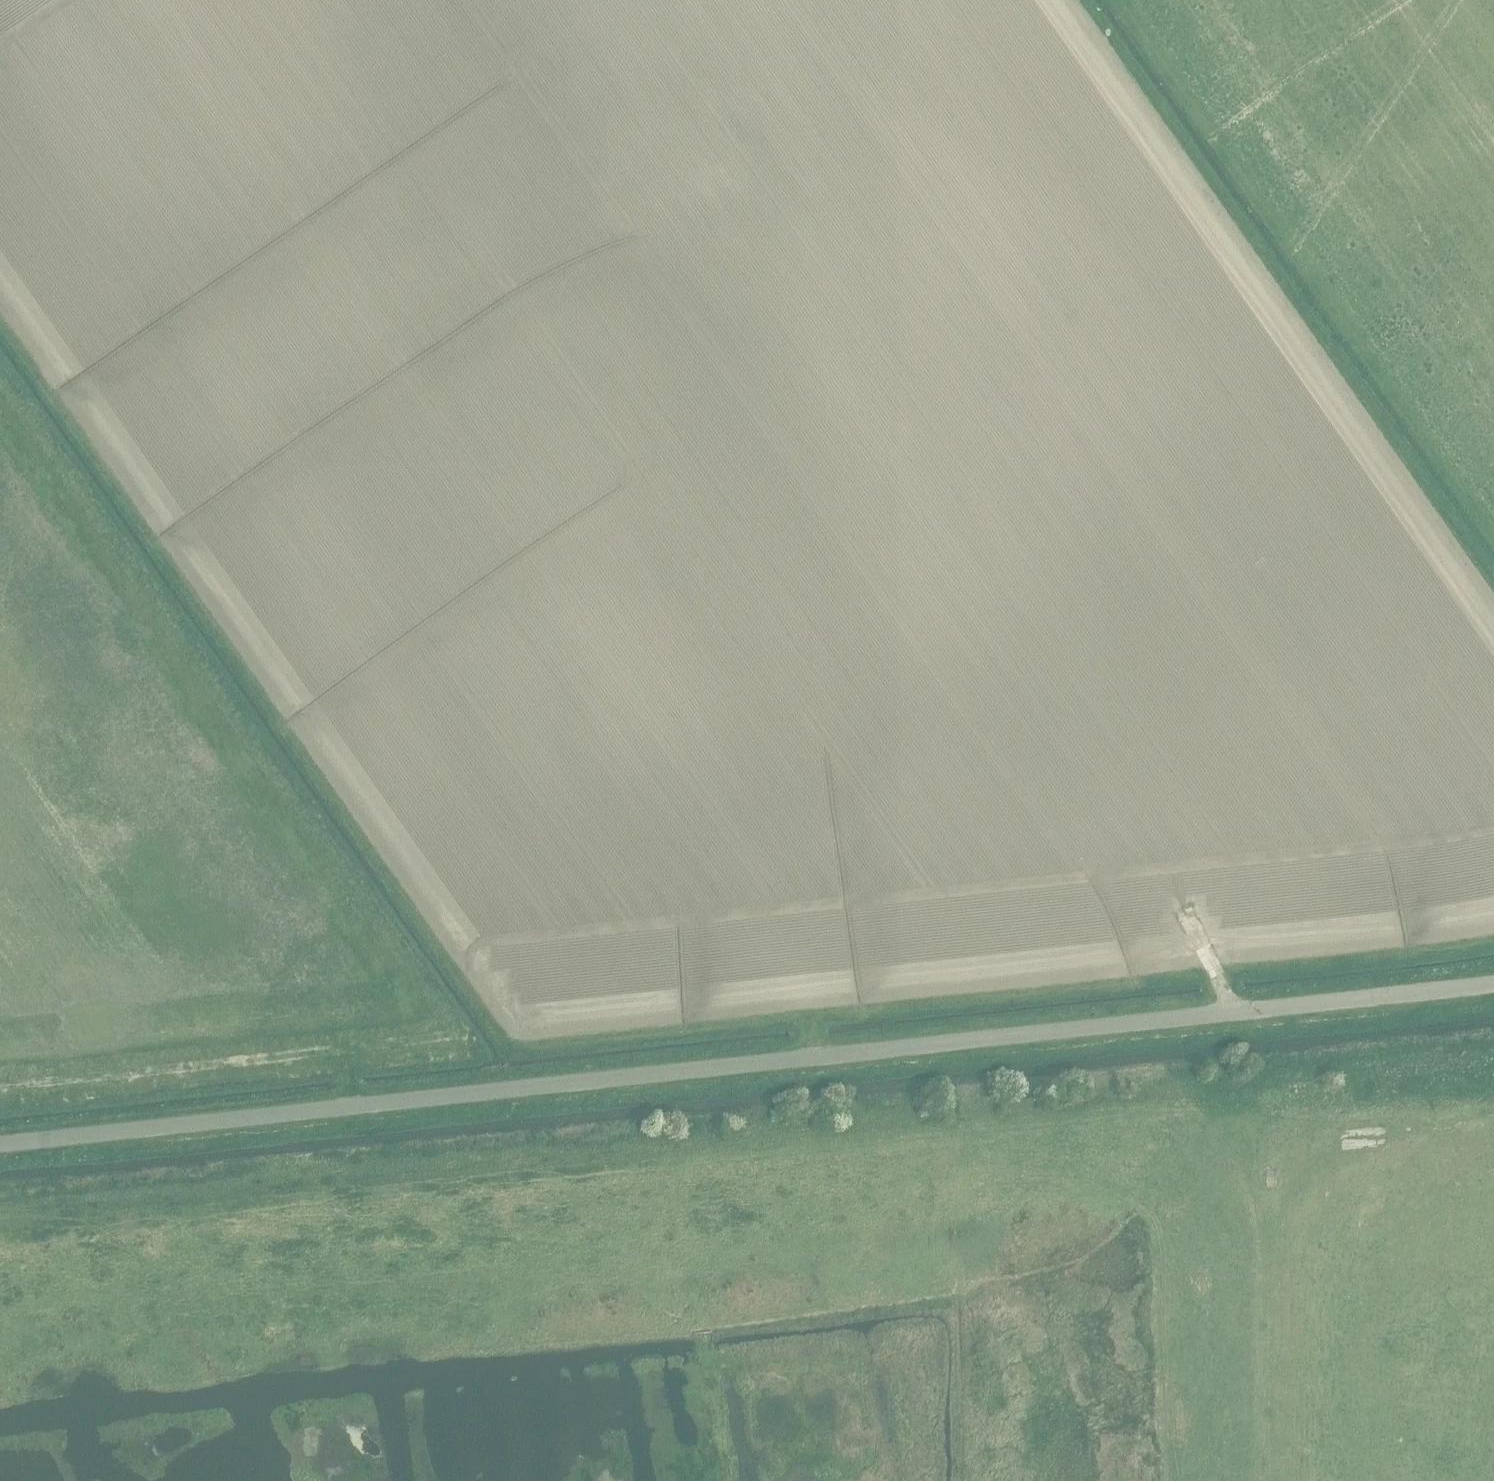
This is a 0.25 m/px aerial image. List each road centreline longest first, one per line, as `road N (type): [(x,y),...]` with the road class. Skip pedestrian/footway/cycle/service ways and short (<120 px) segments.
road 1 (unclassified): [(1493,984),(0,1143)]

